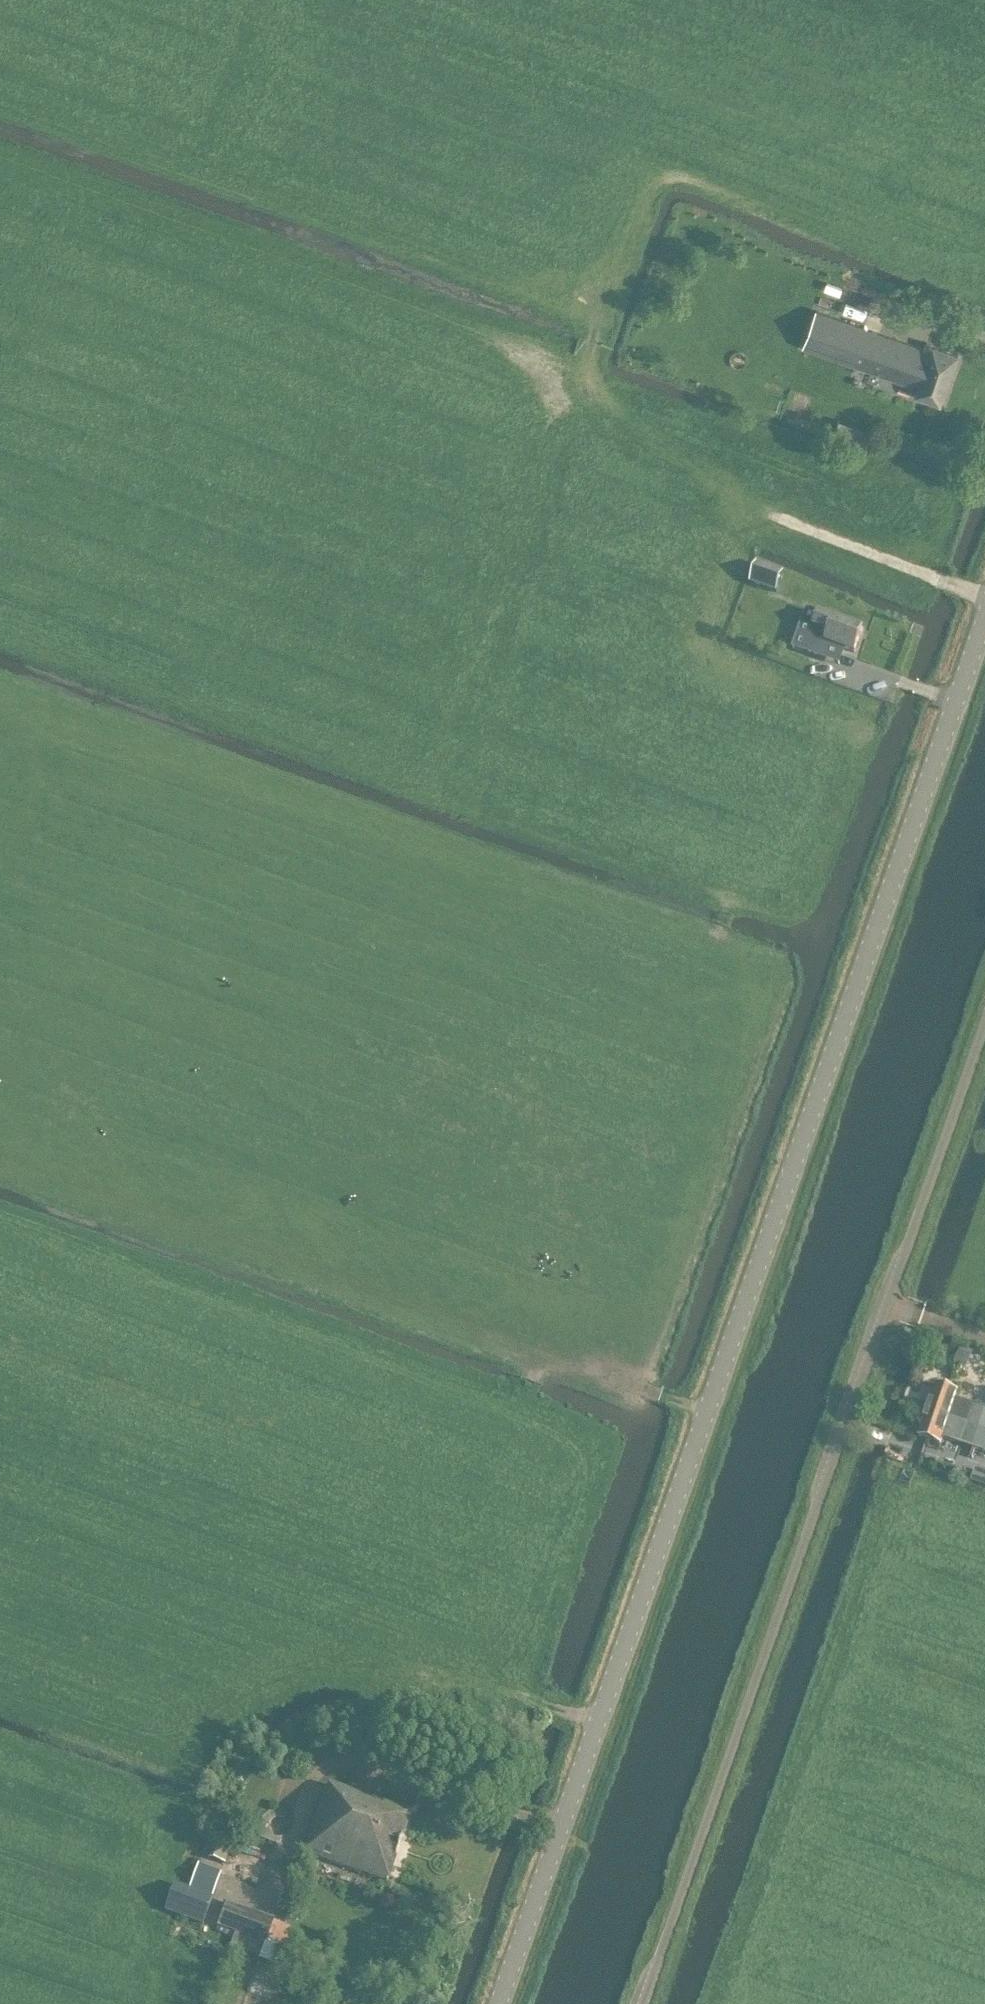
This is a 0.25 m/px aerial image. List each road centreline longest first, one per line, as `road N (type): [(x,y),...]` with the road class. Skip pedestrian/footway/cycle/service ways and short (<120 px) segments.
road 1 (tertiary): [(498,2003),(713,1413),(984,614)]
road 2 (track): [(0,100),(592,305),(582,380),(658,440),(766,510),(984,592)]
road 3 (unclassified): [(643,2003),(984,1019)]

